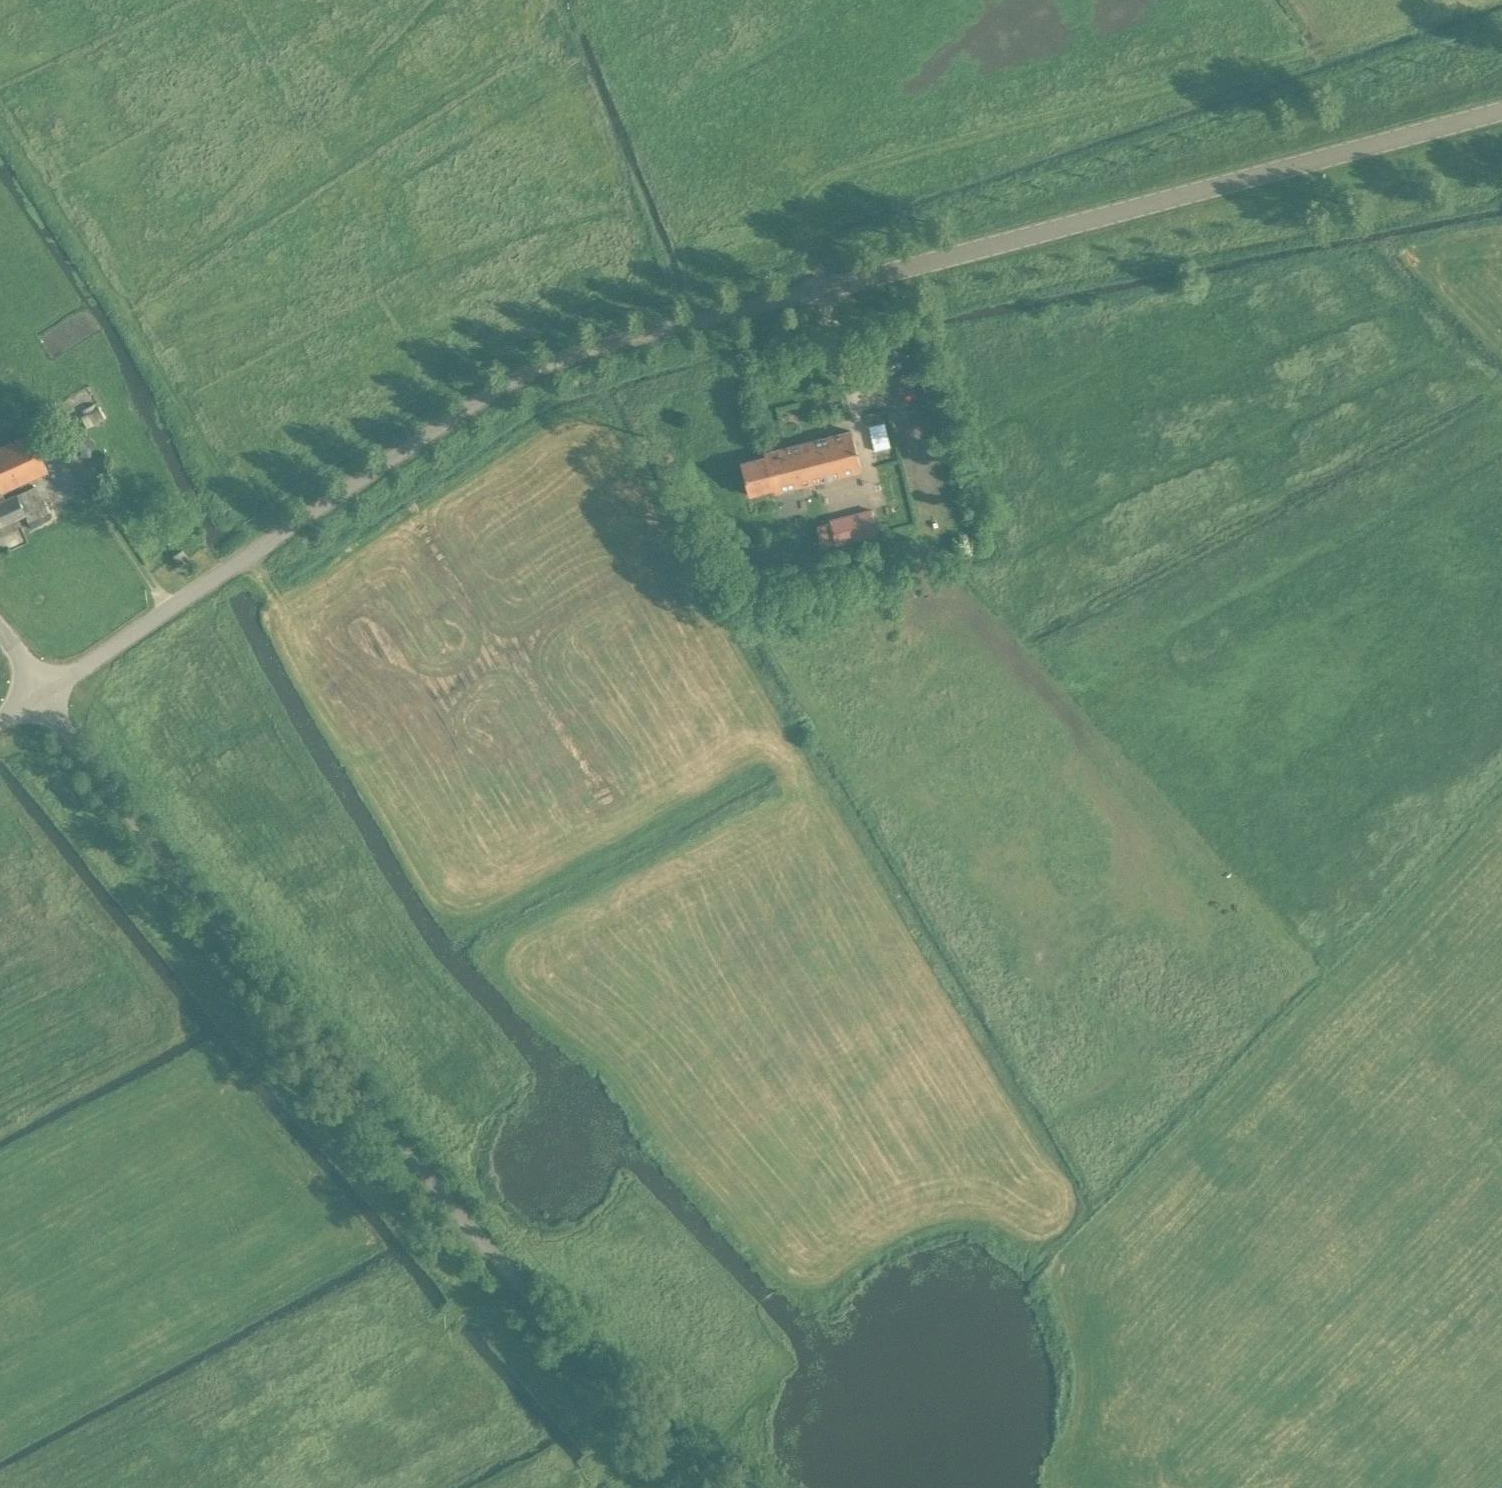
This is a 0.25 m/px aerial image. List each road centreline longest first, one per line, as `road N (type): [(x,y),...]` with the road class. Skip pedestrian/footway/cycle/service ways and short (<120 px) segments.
road 1 (unclassified): [(45,692),(459,412),(567,355),(1501,108)]
road 2 (unclassified): [(734,1487),(485,1245),(149,838),(45,692)]

